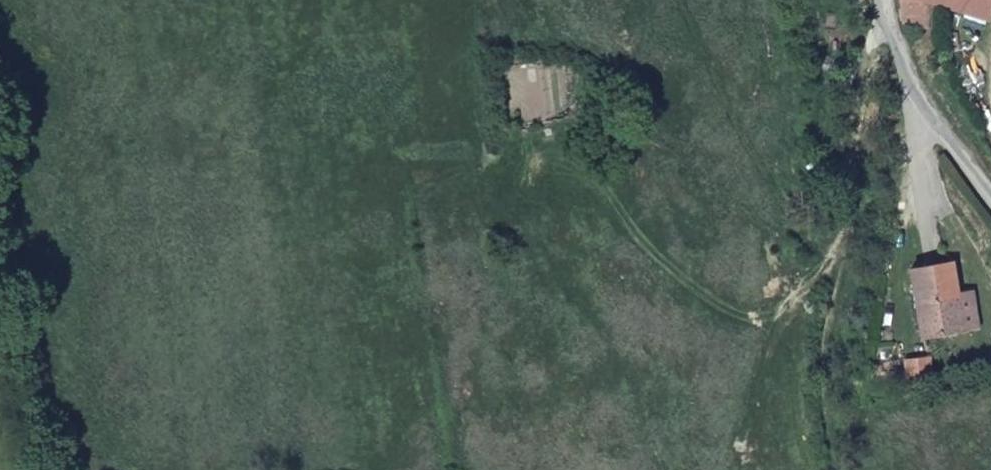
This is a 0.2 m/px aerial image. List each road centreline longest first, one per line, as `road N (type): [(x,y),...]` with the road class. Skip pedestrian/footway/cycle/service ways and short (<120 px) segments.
road 1 (unclassified): [(884,0),(913,87),(990,197)]

